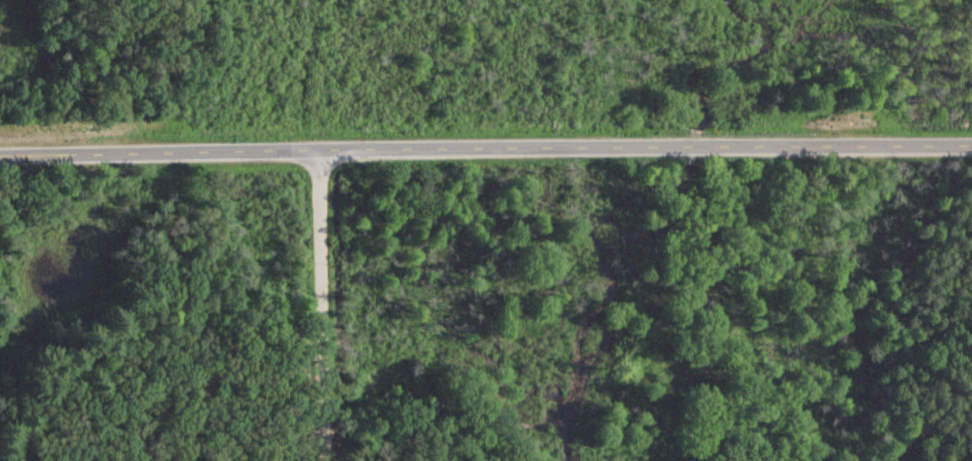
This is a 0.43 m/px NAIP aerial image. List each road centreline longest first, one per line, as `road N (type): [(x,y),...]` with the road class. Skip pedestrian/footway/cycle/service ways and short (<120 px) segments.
road 1 (tertiary): [(0,155),(676,140)]
road 2 (residential): [(319,460),(313,149)]
road 3 (tertiary): [(719,140),(971,141)]

